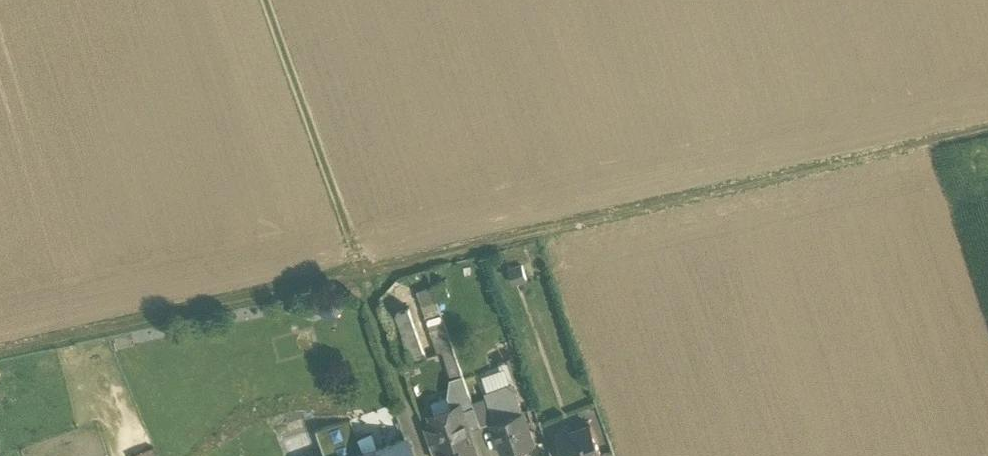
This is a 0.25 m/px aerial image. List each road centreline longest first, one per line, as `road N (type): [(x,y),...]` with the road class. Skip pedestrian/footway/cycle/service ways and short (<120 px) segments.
road 1 (track): [(987,144),(0,368)]
road 2 (track): [(378,301),(268,0)]
road 3 (residential): [(432,455),(378,301)]

